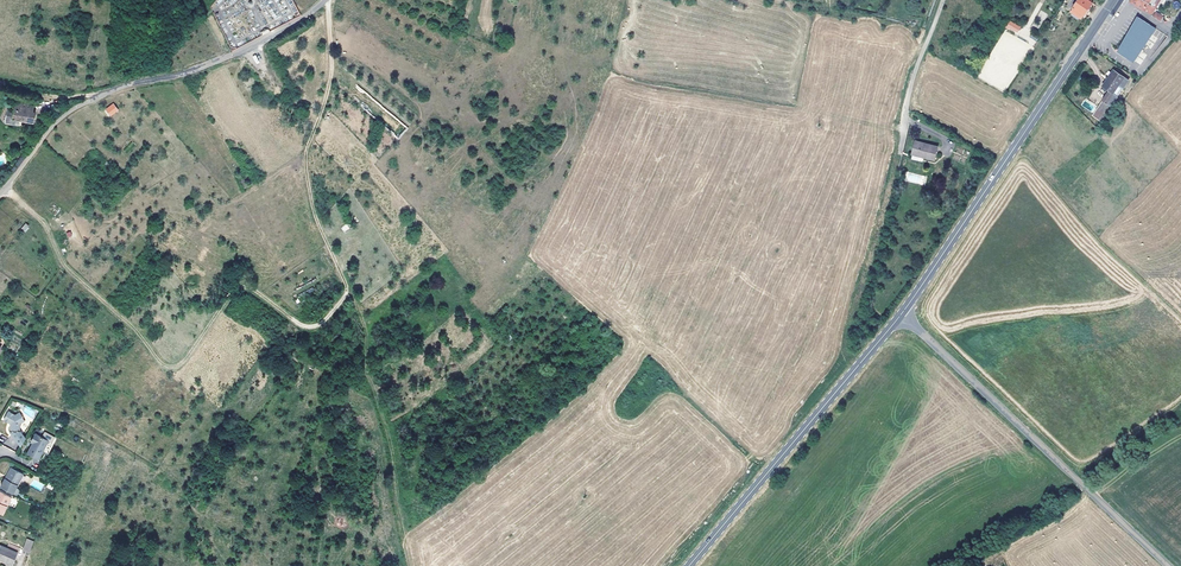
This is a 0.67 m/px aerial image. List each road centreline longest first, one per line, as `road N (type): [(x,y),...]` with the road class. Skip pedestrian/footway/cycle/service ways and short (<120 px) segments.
road 1 (track): [(6,188),(48,229),(72,277),(162,366),(183,363),(238,287),(316,327),(347,292)]
road 2 (tertiary): [(325,0),(227,58),(77,107),(48,131),(0,193)]
road 3 (secondary): [(1114,0),(902,314)]
road 4 (secondary): [(902,314),(689,565)]
road 5 (track): [(327,0),(332,70),(306,154),(308,184),(347,292)]
road 6 (track): [(225,565),(175,481),(150,461),(75,417),(0,392)]
road 7 (track): [(347,292),(364,325),(365,371),(389,442),(410,565)]
road 8 (tertiary): [(1080,482),(902,314)]
road 9 (residential): [(898,155),(916,70),(944,0)]
road 10 (tertiary): [(1080,482),(1168,565)]

